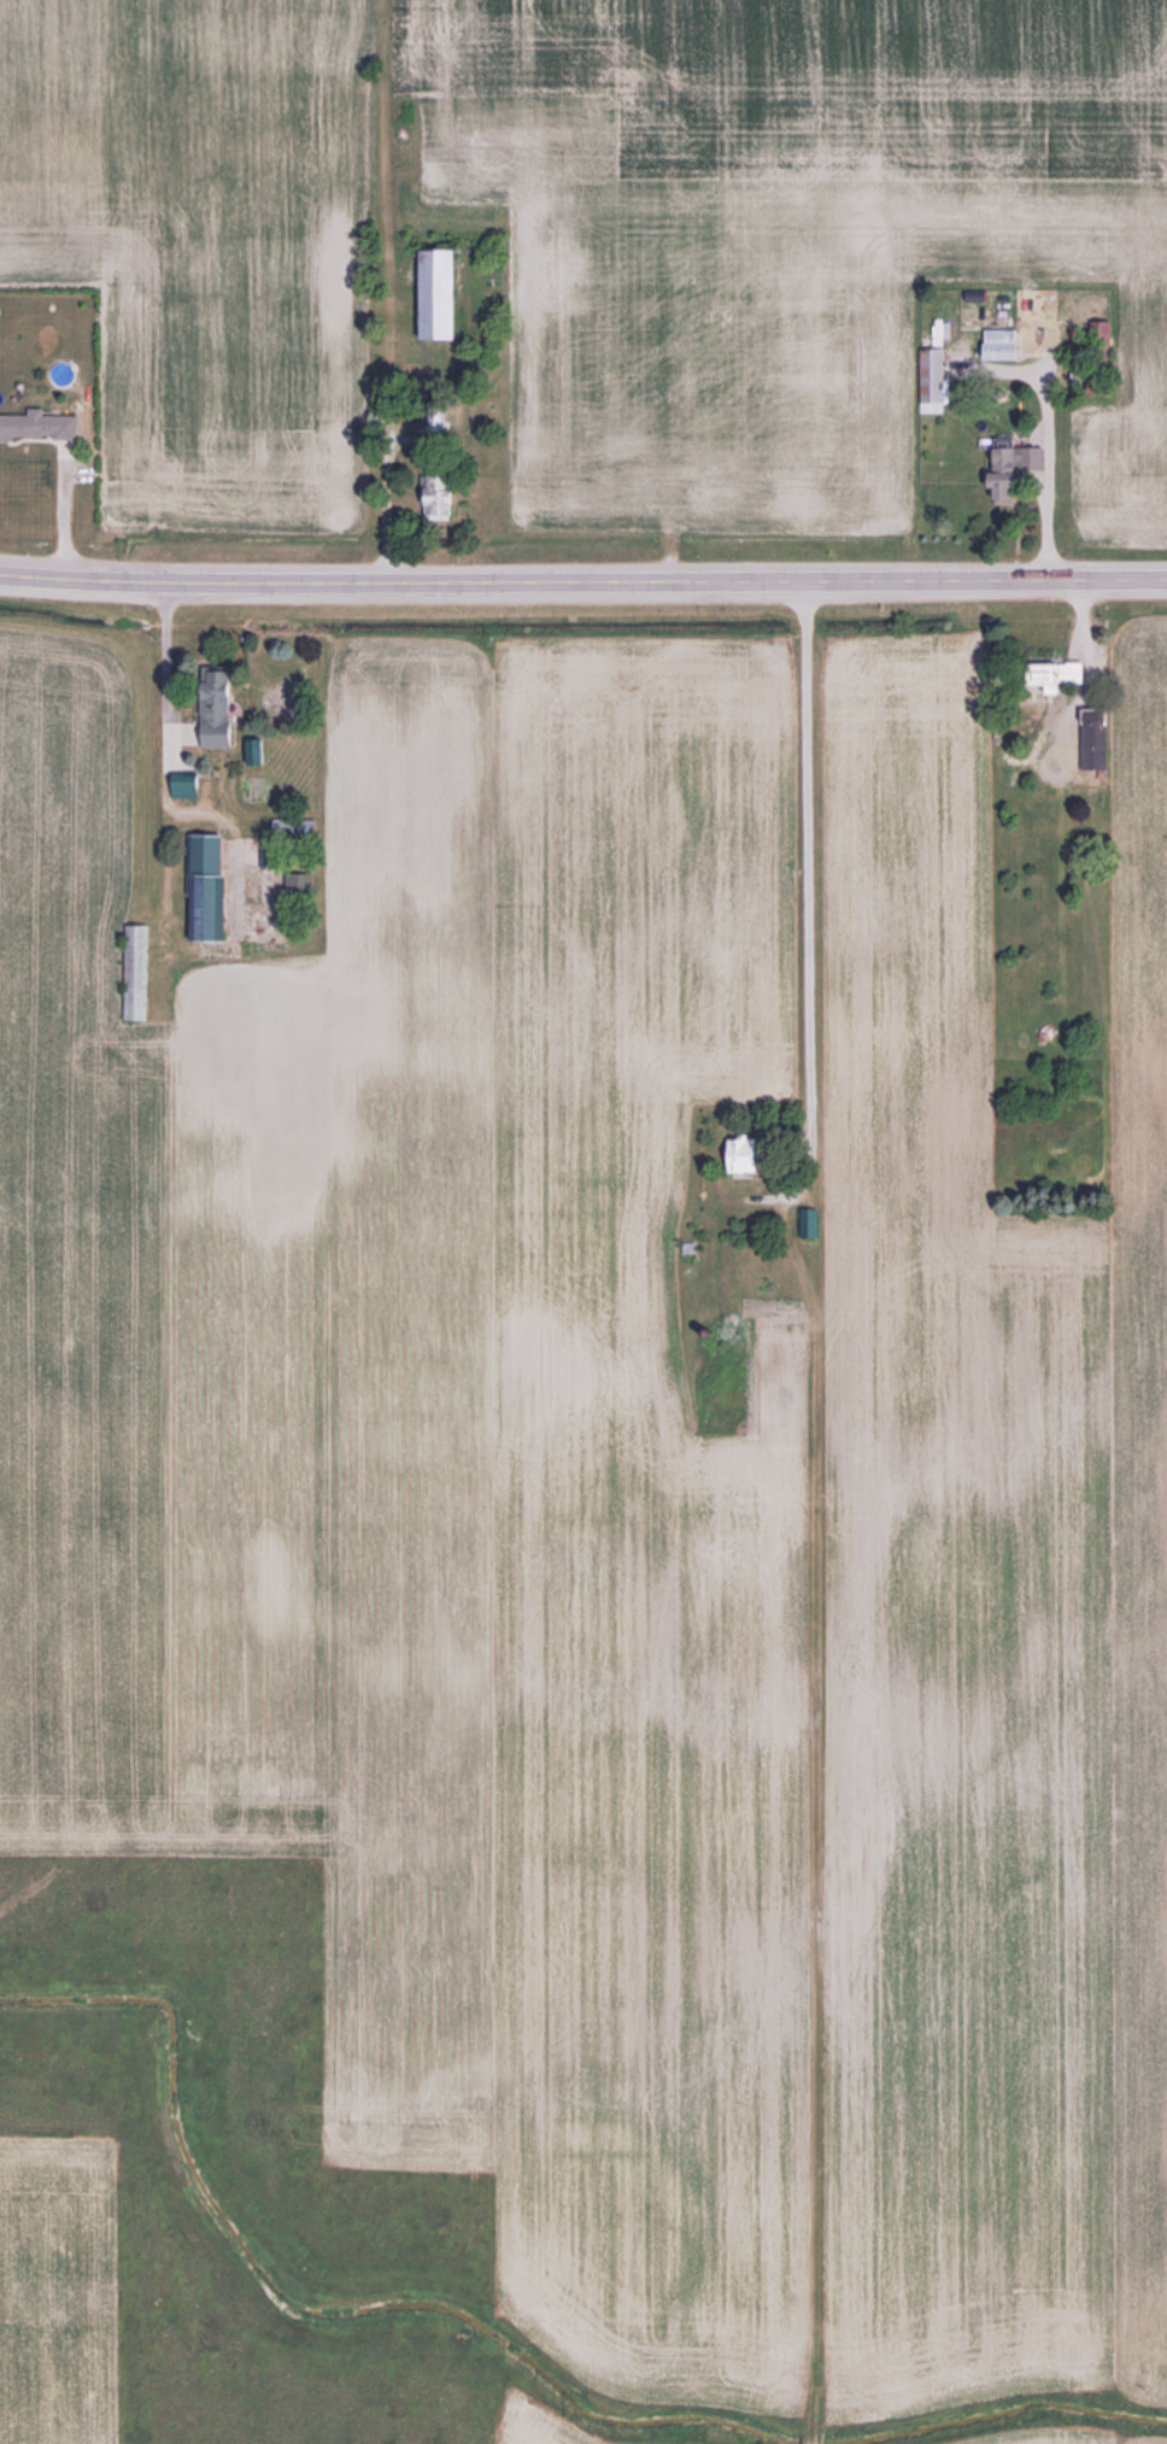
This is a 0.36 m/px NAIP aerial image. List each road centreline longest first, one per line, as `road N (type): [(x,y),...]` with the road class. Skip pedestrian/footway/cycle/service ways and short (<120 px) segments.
road 1 (primary): [(0,573),(459,581),(1166,578)]
road 2 (residential): [(805,580),(805,1177)]

